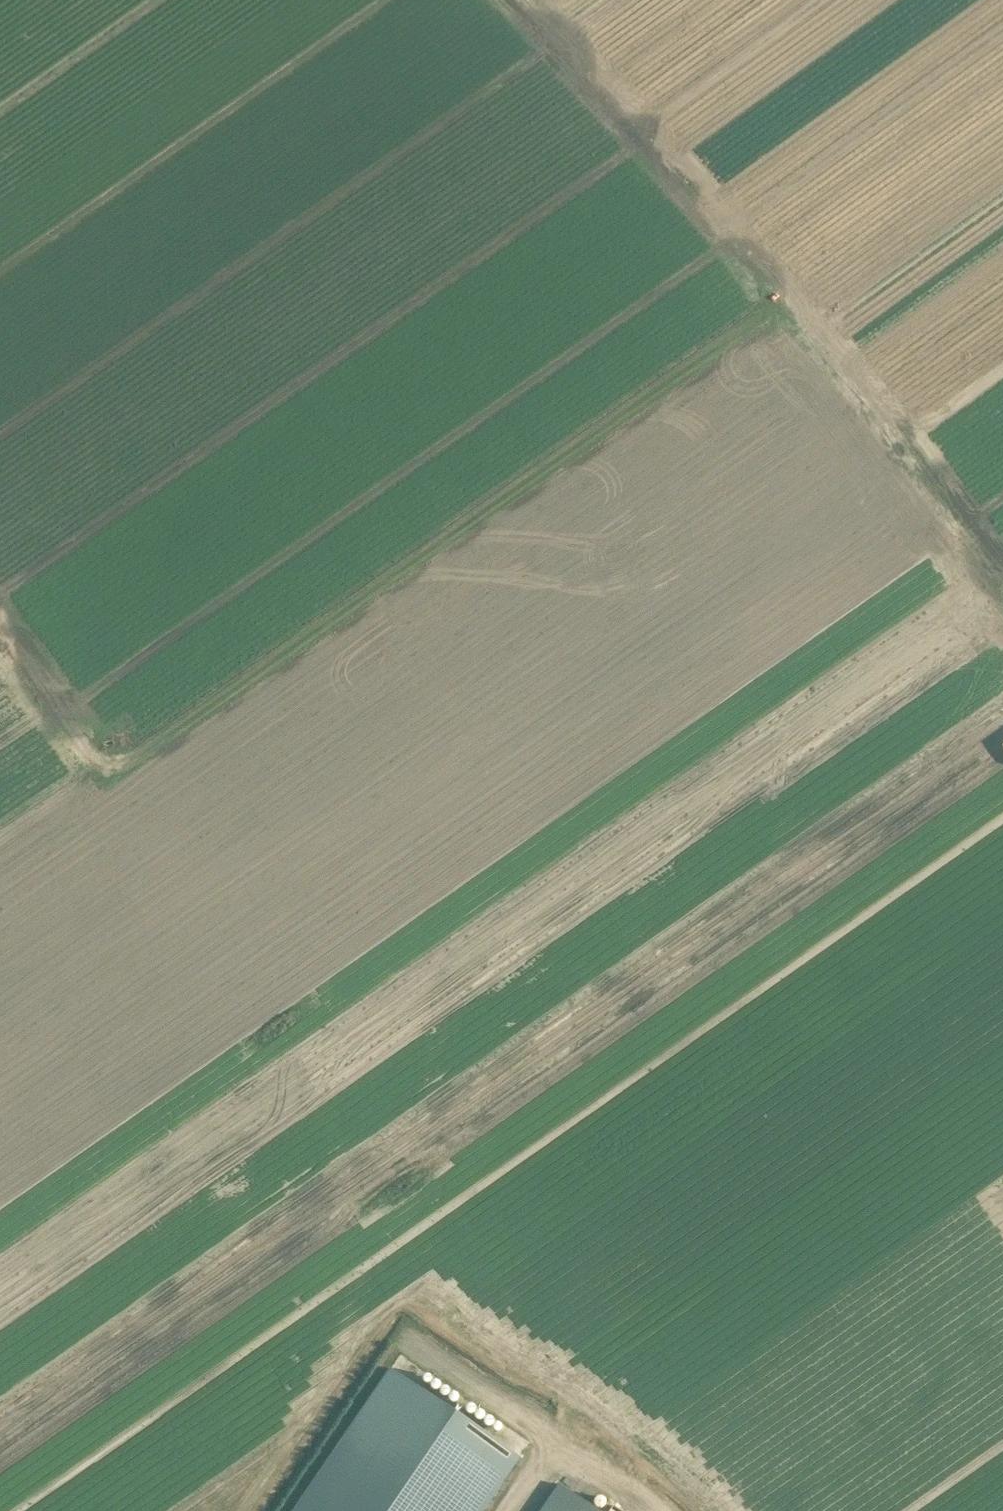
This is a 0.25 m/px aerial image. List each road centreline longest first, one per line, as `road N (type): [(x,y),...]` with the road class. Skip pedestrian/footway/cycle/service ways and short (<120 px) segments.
road 1 (track): [(519,0),(723,223),(993,589),(1002,592)]
road 2 (track): [(0,632),(102,769)]

